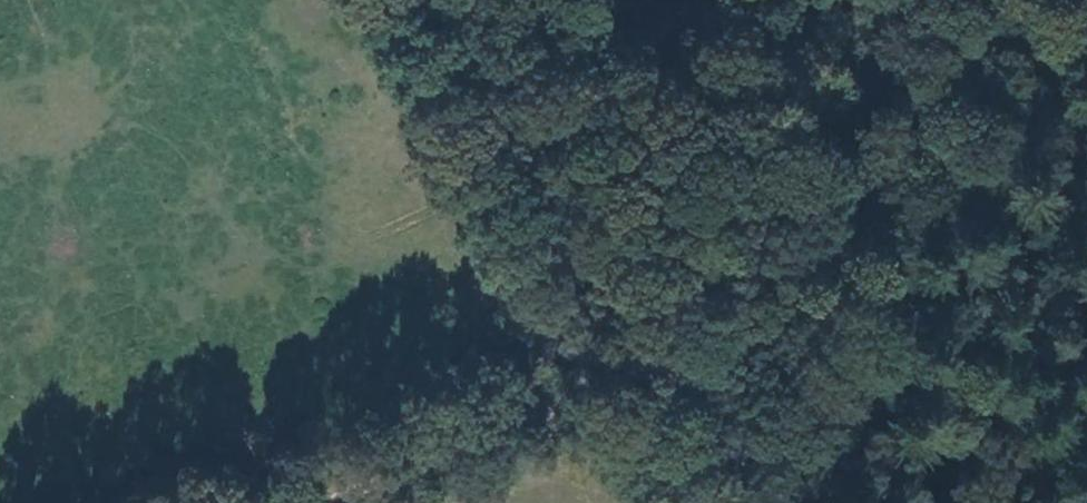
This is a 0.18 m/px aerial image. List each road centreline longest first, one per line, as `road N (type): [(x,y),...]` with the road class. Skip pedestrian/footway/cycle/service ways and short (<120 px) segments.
road 1 (track): [(901,0),(577,397)]
road 2 (track): [(387,0),(577,397)]
road 3 (track): [(303,502),(577,397)]
road 4 (track): [(577,397),(661,502)]

